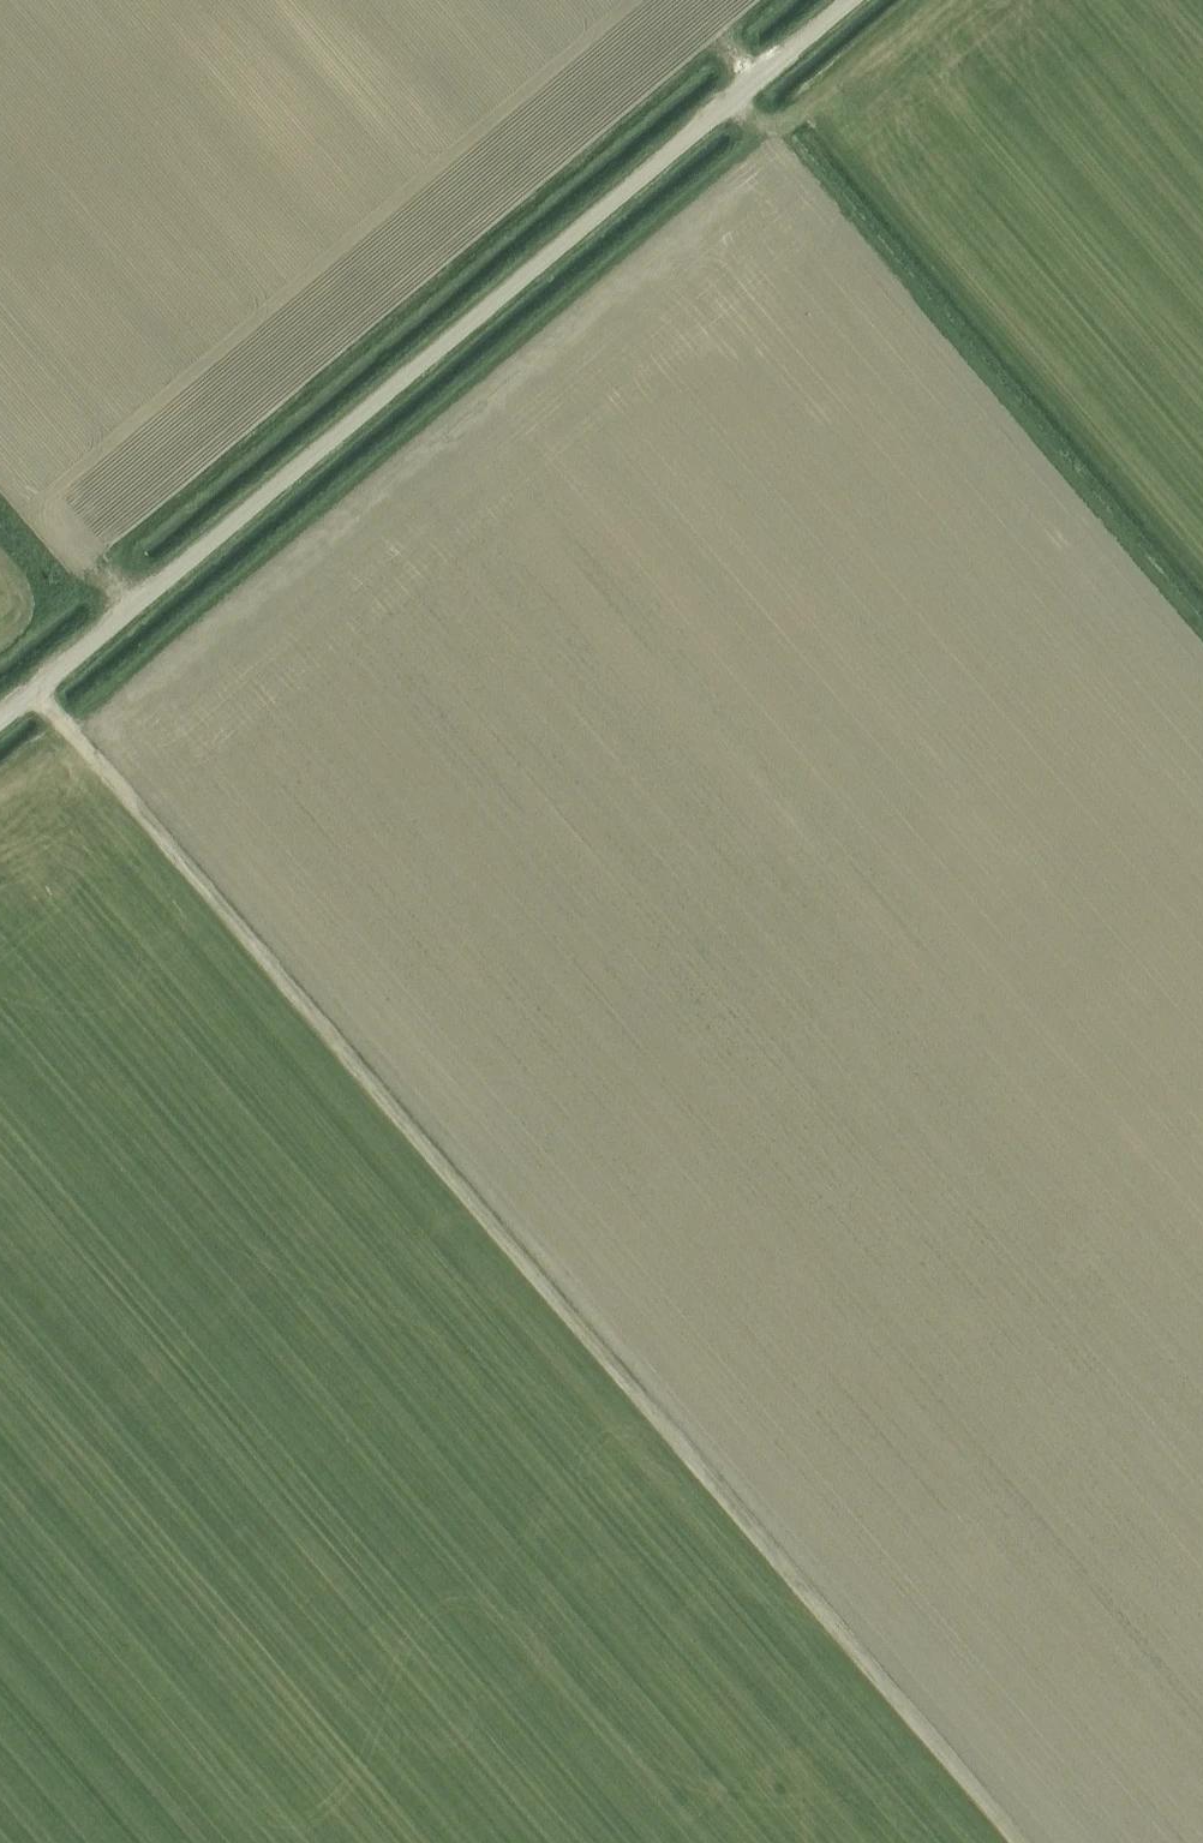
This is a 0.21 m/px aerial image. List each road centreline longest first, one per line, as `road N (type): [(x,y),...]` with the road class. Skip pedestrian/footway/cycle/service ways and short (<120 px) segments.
road 1 (unclassified): [(0,703),(836,0)]

